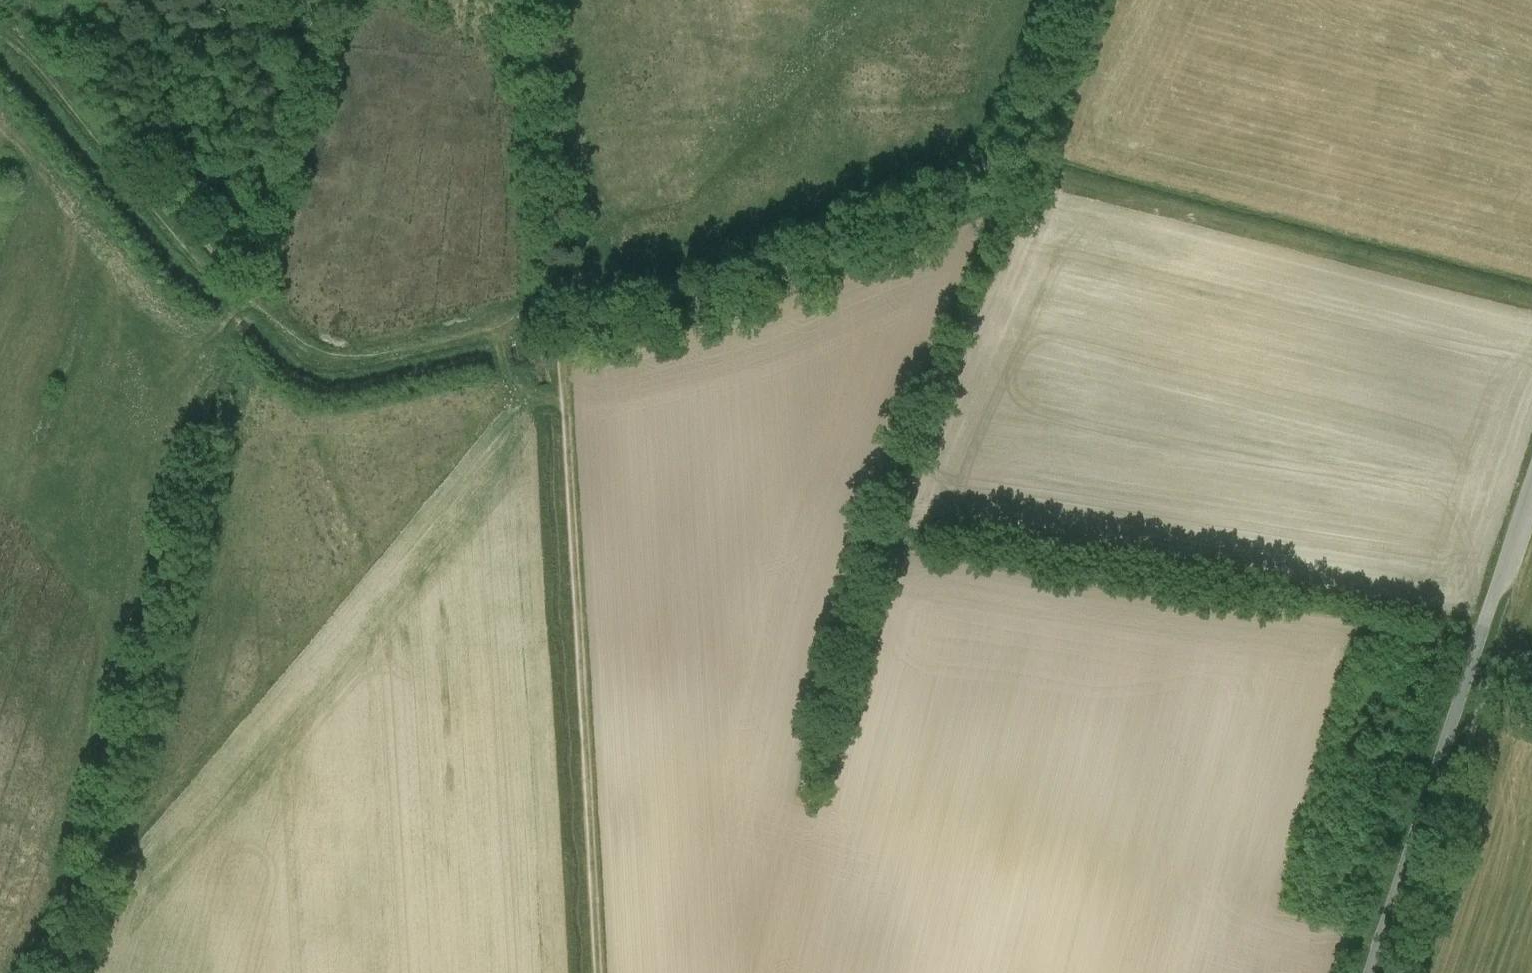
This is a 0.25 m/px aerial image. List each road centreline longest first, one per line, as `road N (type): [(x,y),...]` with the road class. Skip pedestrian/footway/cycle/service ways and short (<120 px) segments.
road 1 (unclassified): [(1370,972),(1531,480)]
road 2 (track): [(1479,643),(1351,621)]

